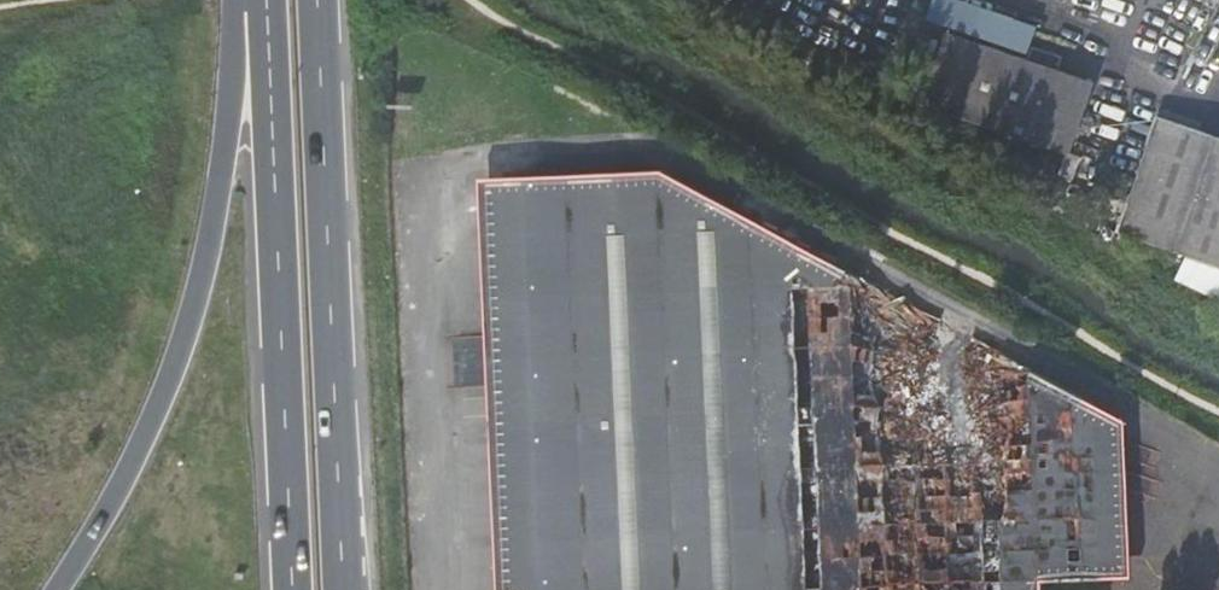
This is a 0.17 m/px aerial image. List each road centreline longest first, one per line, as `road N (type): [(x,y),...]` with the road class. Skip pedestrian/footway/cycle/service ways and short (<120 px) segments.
road 1 (trunk): [(231,0),(232,72),(209,249),(169,382),(107,511),(58,589)]
road 2 (trunk): [(268,0),(294,589)]
road 3 (trunk): [(344,589),(320,0)]

